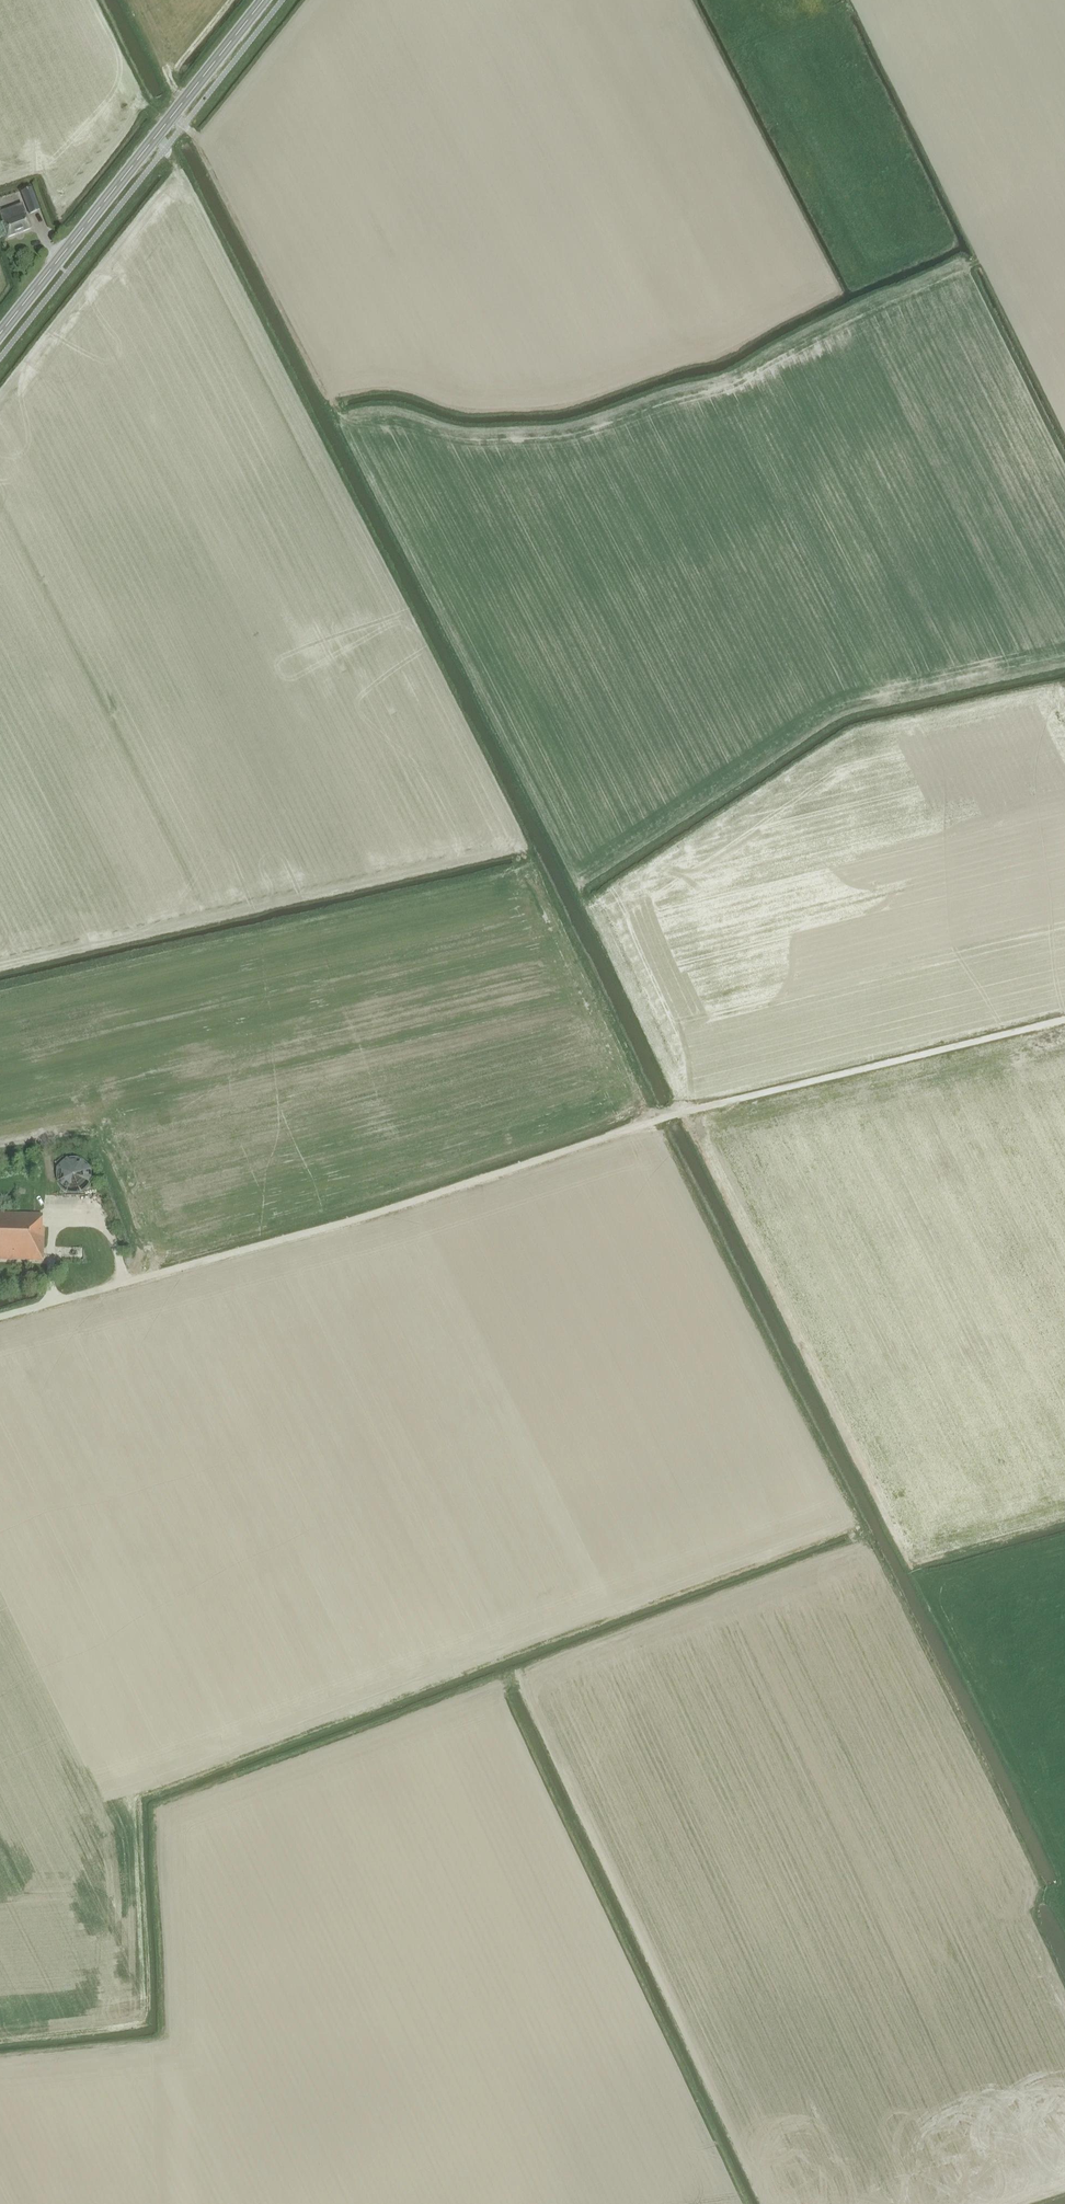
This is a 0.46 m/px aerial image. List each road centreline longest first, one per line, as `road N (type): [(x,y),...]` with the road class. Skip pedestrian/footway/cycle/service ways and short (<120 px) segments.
road 1 (primary): [(0,333),(262,0)]
road 2 (unclassified): [(0,1316),(126,1282)]

